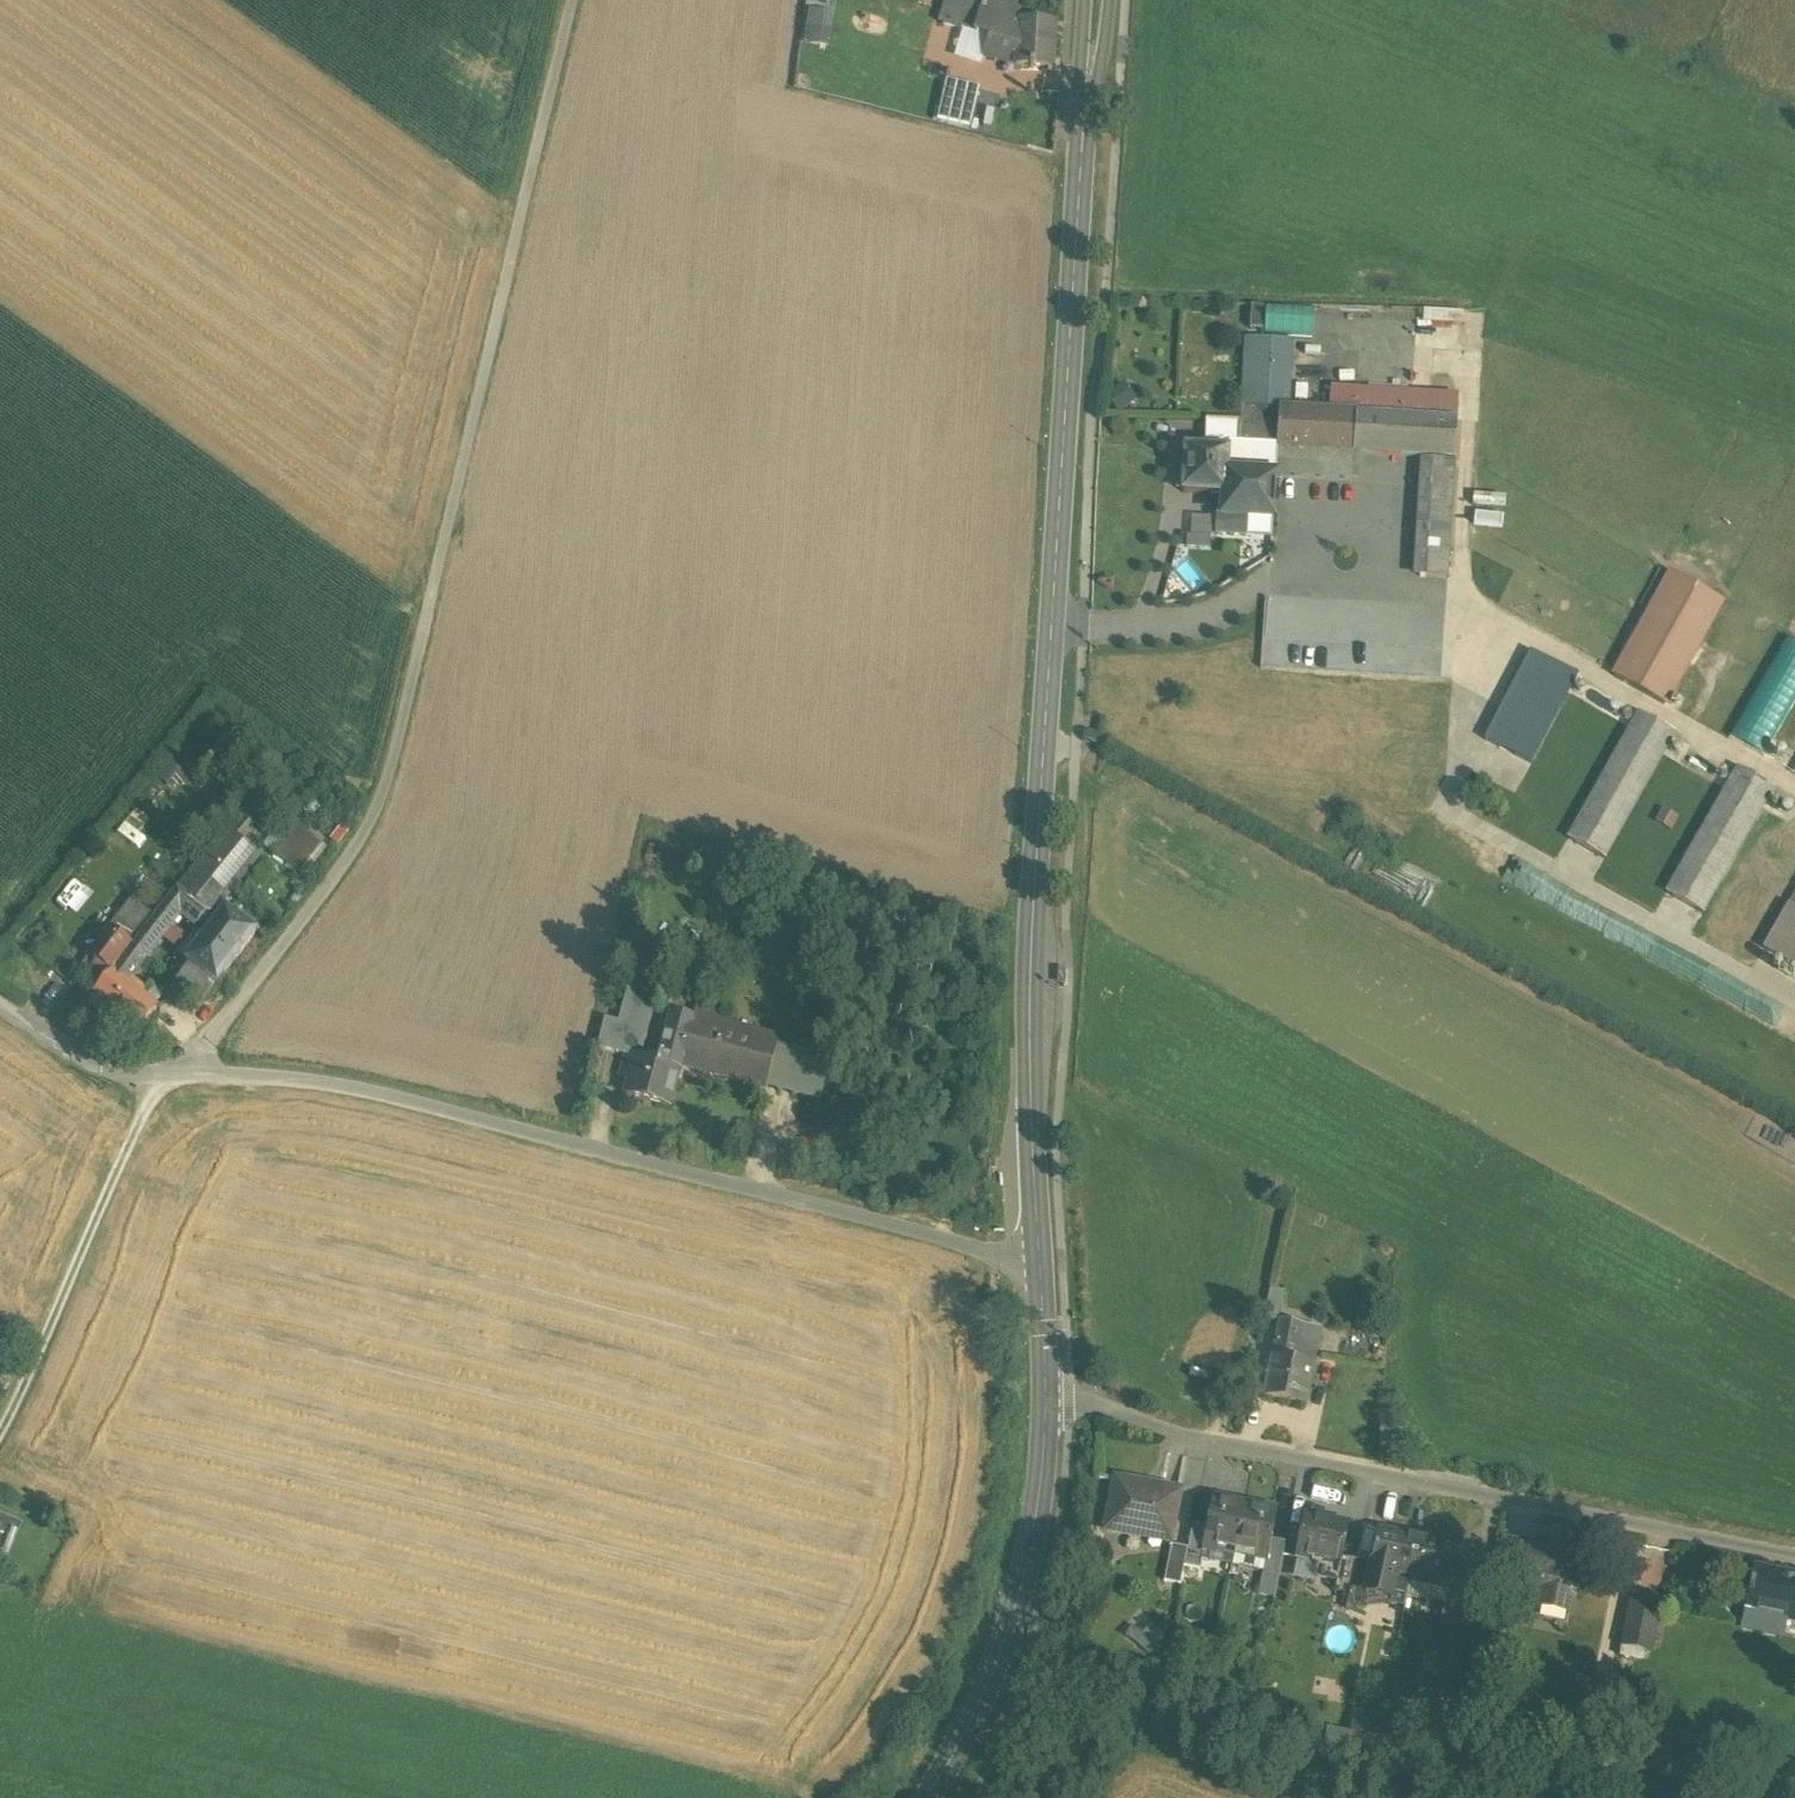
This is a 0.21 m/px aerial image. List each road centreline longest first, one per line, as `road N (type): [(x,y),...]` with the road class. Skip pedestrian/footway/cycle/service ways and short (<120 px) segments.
road 1 (secondary): [(1040,1263),(1031,978),(1095,0)]
road 2 (unclassified): [(183,1069),(378,808),(573,0)]
road 3 (residential): [(1040,1263),(352,1089),(183,1069)]
road 4 (residential): [(1046,1395),(1190,1440),(1794,1561)]
road 5 (secondary): [(927,1797),(984,1696),(1016,1608),(1043,1463),(1046,1395)]
road 6 (track): [(1482,611),(1794,785)]
road 7 (residential): [(183,1069),(91,1066),(0,1002)]
road 8 (secondary): [(1046,1395),(1040,1263)]

